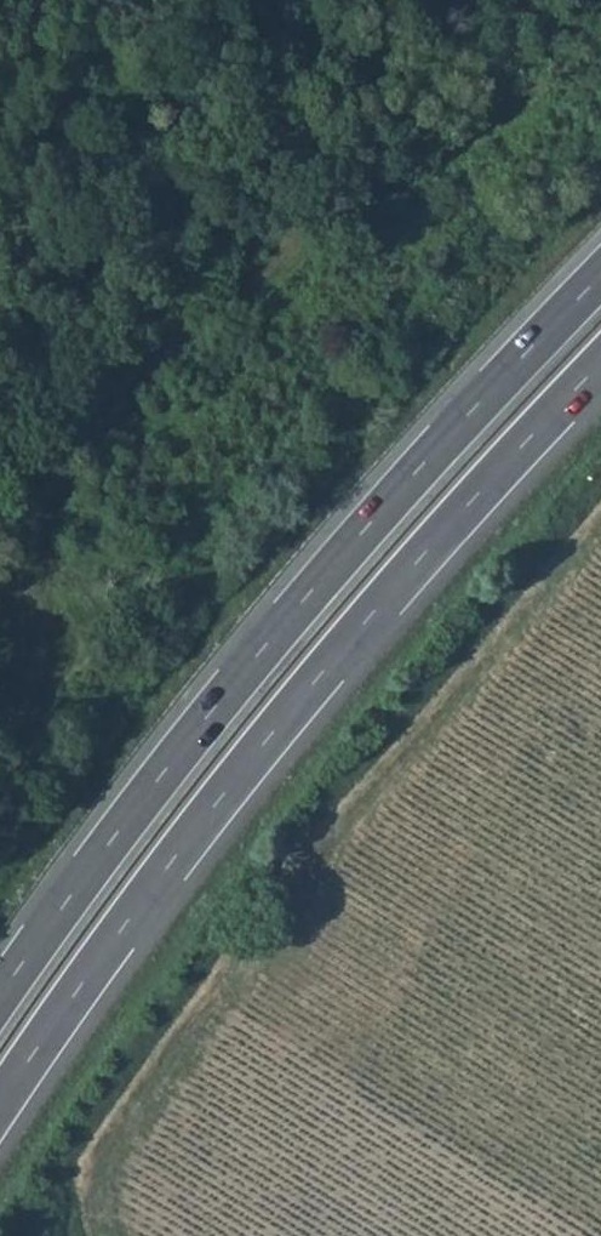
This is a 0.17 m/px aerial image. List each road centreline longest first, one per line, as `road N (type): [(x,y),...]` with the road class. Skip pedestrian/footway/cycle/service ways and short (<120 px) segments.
road 1 (trunk): [(0,1100),(126,920),(319,673),(600,360)]
road 2 (trunk): [(600,276),(268,642),(0,994)]

